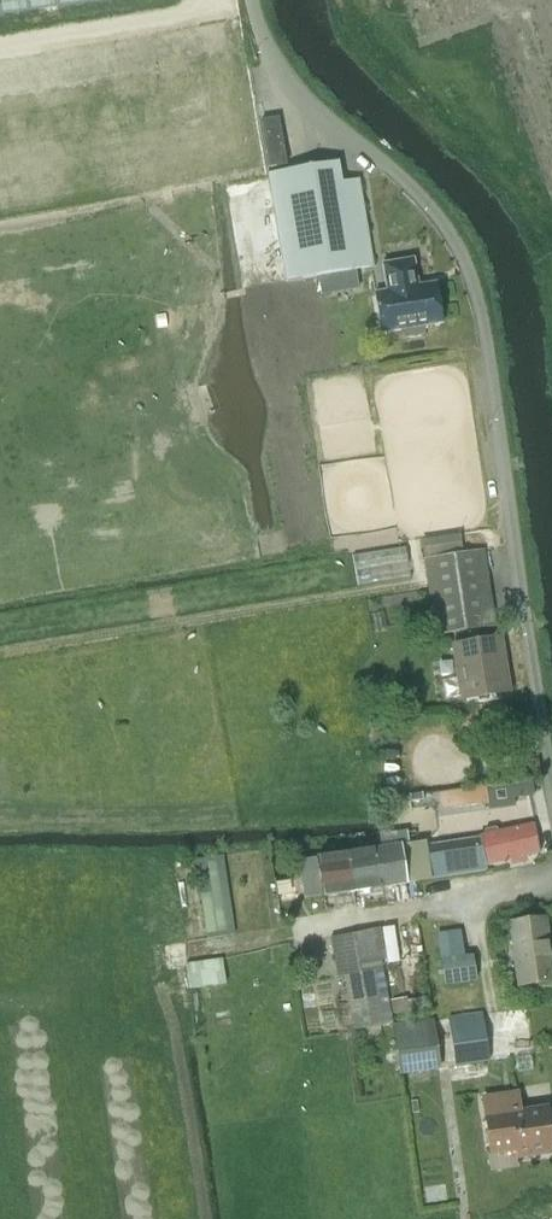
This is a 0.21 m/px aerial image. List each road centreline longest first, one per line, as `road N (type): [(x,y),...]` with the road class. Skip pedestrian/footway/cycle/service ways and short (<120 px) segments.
road 1 (unclassified): [(551,782),(465,264),(414,189),(309,110),(275,66),(252,0)]
road 2 (unclassified): [(304,926),(472,902),(551,875)]
road 3 (residential): [(0,48),(201,12),(202,0)]

